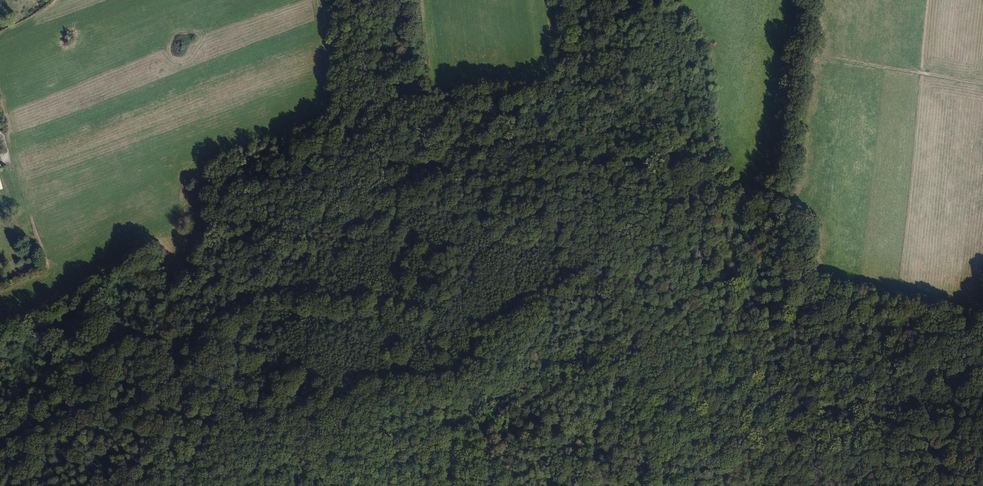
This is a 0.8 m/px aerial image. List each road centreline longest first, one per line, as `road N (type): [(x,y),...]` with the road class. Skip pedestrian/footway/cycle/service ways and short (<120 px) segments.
road 1 (track): [(452,455),(440,373),(413,323),(386,306),(329,306),(277,288)]
road 2 (track): [(318,219),(332,106),(322,0)]
road 3 (track): [(277,279),(213,425)]

